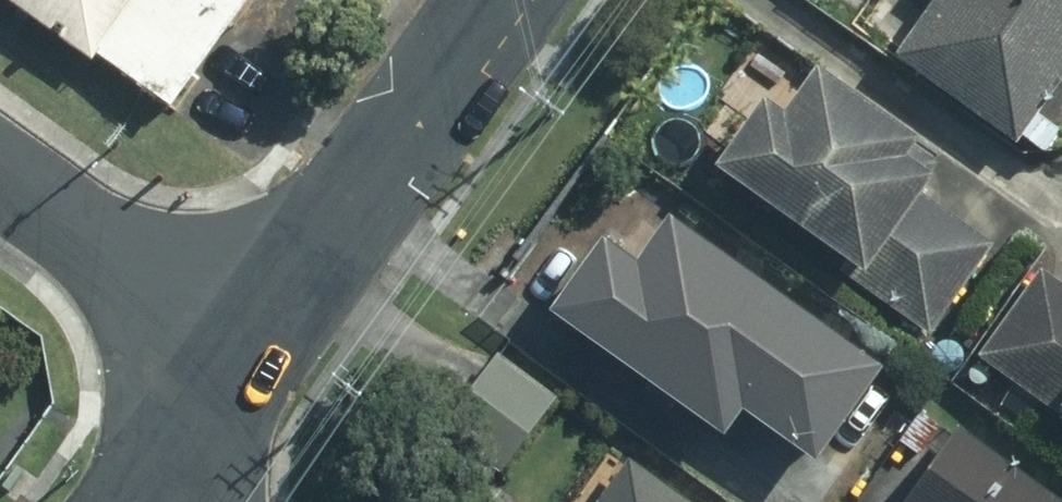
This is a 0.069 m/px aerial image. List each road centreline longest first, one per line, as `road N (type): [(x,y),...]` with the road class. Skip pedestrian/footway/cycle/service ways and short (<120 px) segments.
road 1 (tertiary): [(253,344),(501,0)]
road 2 (residential): [(0,168),(253,344)]
road 3 (tertiary): [(142,501),(253,344)]

